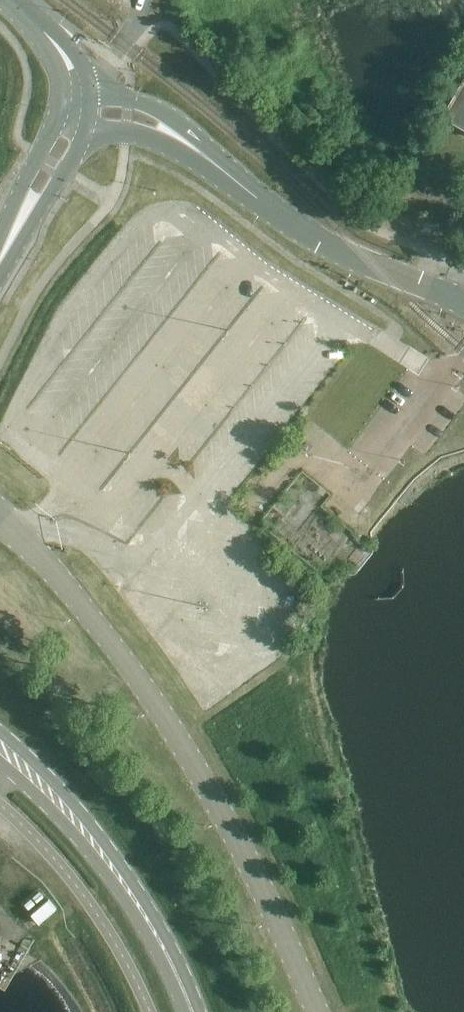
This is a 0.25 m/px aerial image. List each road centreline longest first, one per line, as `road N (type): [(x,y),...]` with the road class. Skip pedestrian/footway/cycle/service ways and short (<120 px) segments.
road 1 (unclassified): [(0,519),(86,611),(176,736),(260,883),(320,1011)]
road 2 (tertiary): [(463,301),(320,242),(146,119),(74,114)]
road 3 (secondary): [(198,1011),(123,868),(58,785),(0,732)]
road 4 (secondary): [(0,762),(109,879),(182,1011)]
road 5 (tertiary): [(0,262),(74,114)]

